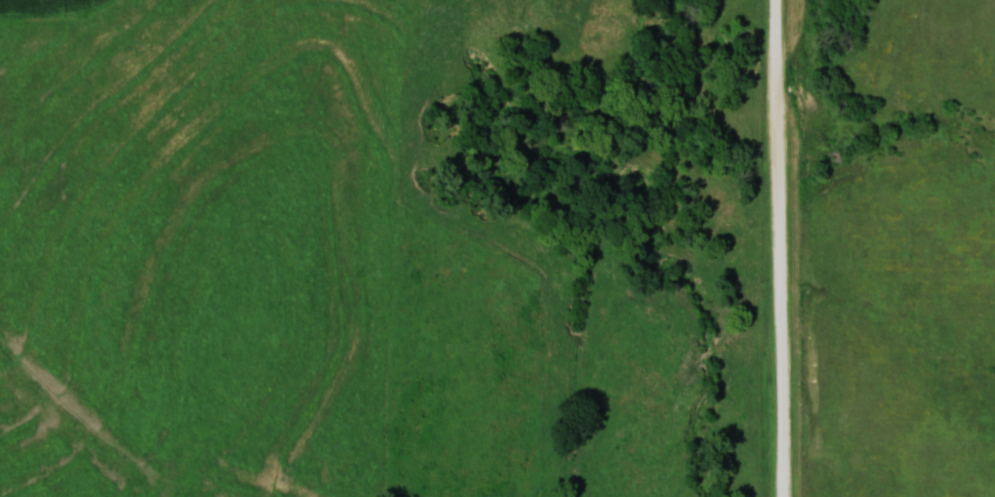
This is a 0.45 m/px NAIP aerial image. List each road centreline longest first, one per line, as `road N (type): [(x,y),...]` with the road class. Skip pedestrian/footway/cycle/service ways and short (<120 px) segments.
road 1 (residential): [(776,0),(783,496)]

